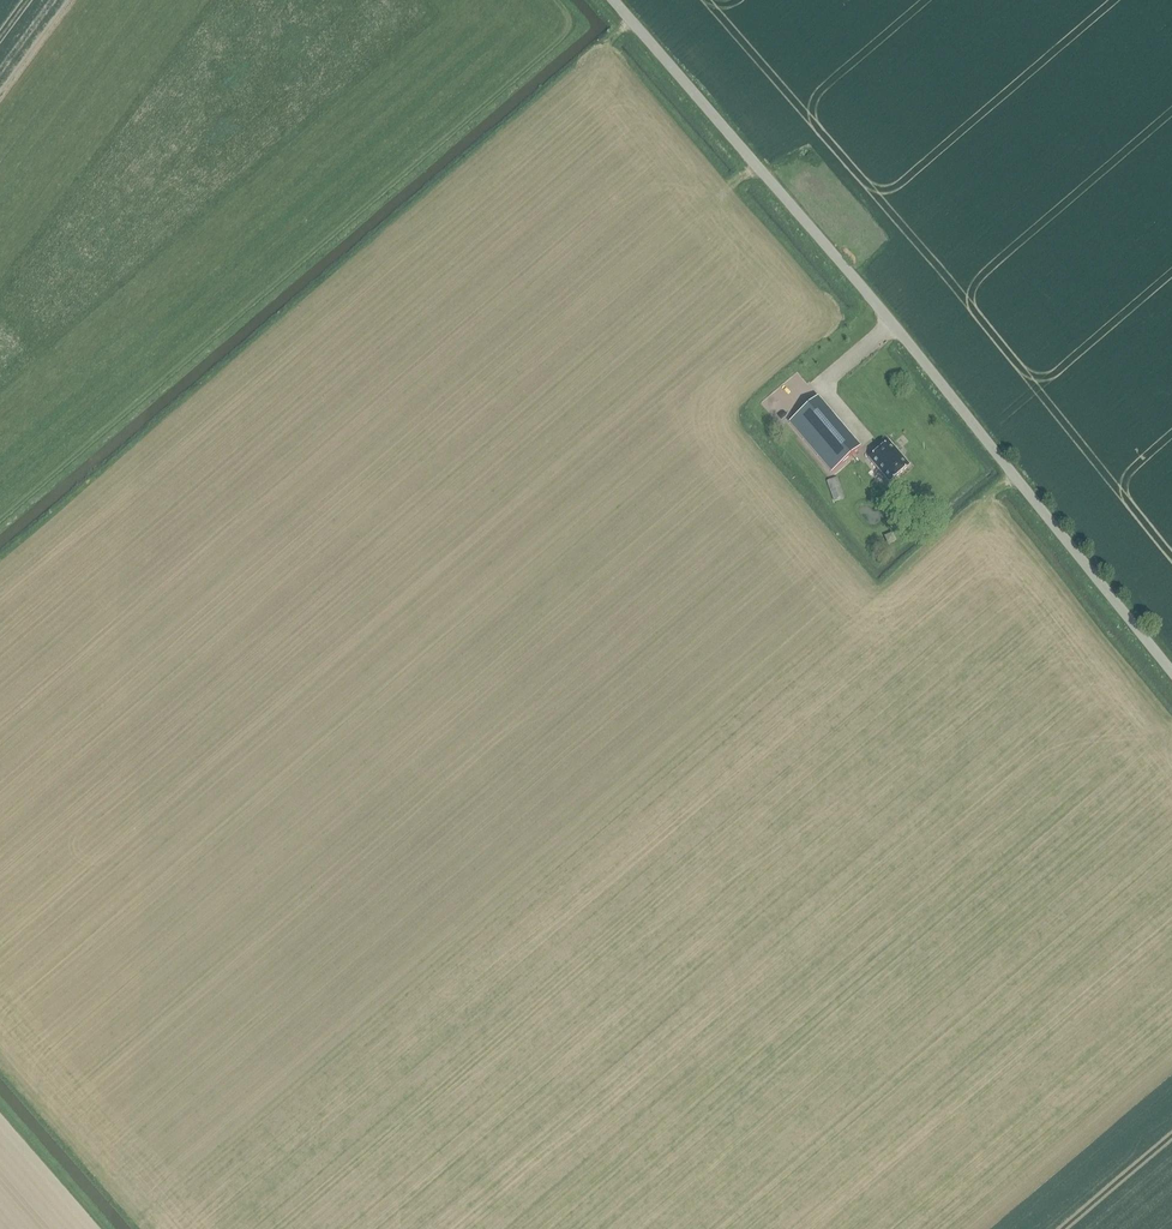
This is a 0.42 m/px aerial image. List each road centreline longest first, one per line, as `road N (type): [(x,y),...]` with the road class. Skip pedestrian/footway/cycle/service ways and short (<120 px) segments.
road 1 (unclassified): [(1171,673),(891,322),(614,0)]

